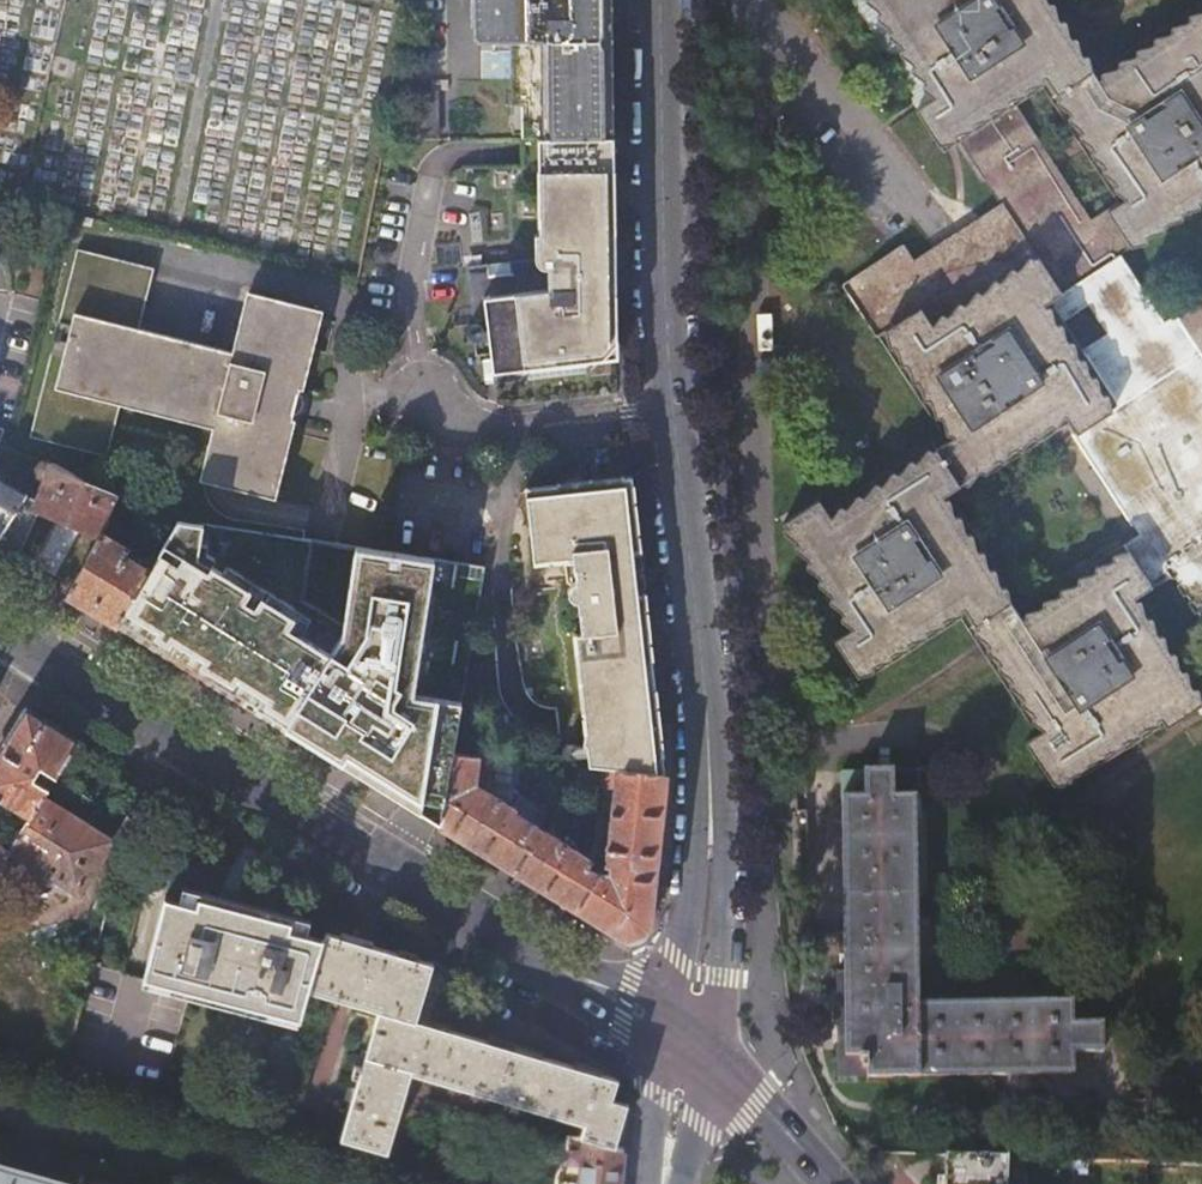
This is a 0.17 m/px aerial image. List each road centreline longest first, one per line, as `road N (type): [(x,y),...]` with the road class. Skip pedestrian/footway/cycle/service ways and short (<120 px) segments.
road 1 (tertiary): [(660,0),(675,411),(710,760),(711,887),(687,1040)]
road 2 (tertiary): [(0,626),(687,1040)]
road 3 (residential): [(259,1183),(0,1112)]
road 4 (tertiary): [(687,1040),(758,1102),(833,1183)]
road 5 (tertiary): [(687,1040),(666,1183)]

